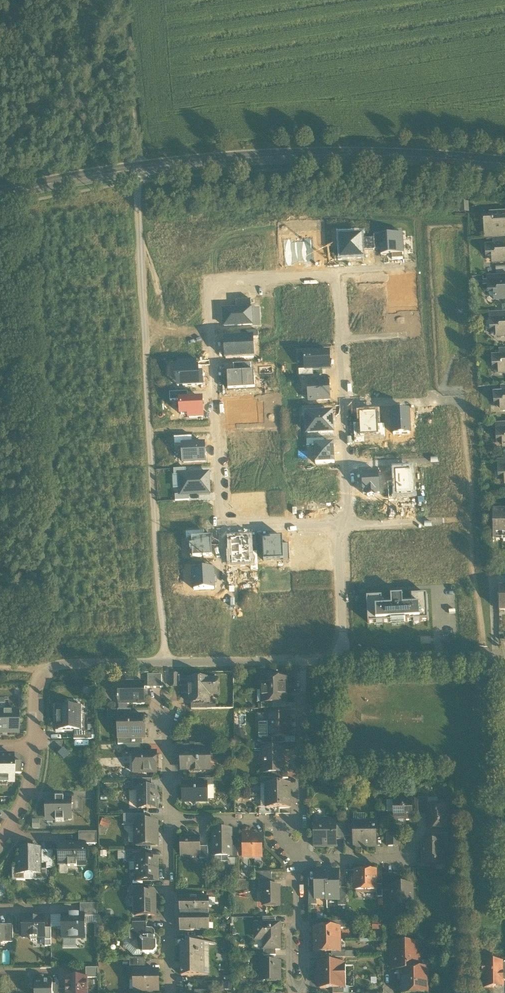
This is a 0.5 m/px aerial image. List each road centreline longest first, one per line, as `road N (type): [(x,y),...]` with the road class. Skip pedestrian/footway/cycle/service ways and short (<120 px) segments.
road 1 (residential): [(225,526),(211,282),(339,277),(347,406)]
road 2 (unclassified): [(140,169),(162,663)]
road 3 (secondary): [(140,169),(343,155),(504,165)]
road 4 (residential): [(344,661),(162,663)]
road 5 (residential): [(171,992),(169,820)]
road 6 (track): [(124,0),(140,169)]
road 7 (residential): [(504,659),(344,661)]
road 8 (secondary): [(0,196),(140,169)]
road 9 (residential): [(344,661),(341,526)]
road 10 (residential): [(300,992),(300,859)]
road 11 (residential): [(300,821),(169,820)]
road 12 (residential): [(300,821),(301,696)]

